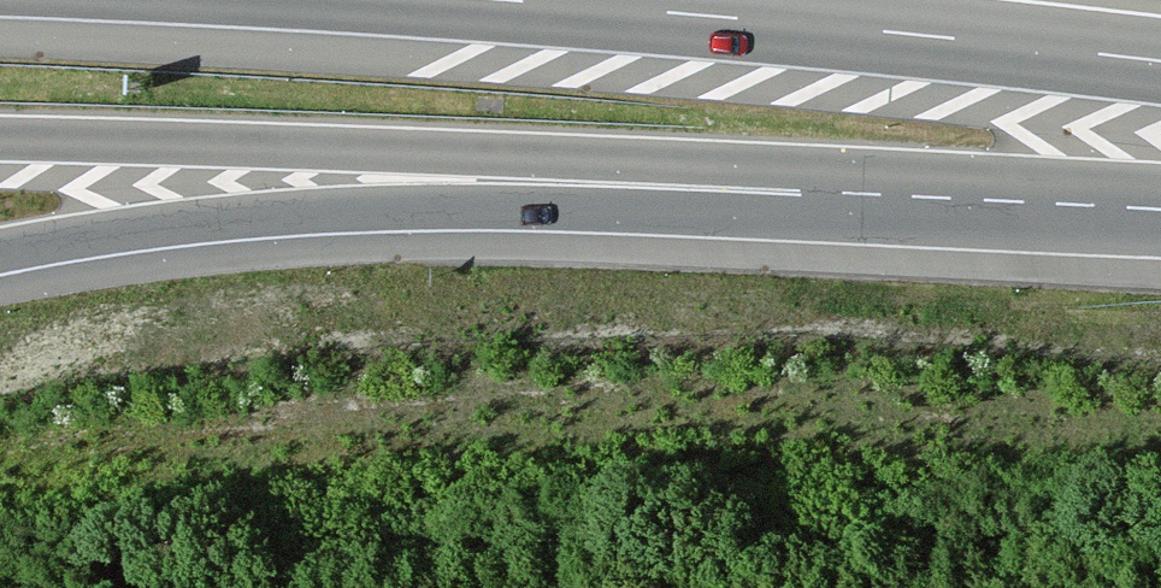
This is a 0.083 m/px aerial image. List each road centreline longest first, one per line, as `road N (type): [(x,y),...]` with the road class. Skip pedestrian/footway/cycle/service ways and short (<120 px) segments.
road 1 (motorway): [(0,253),(265,215),(803,167)]
road 2 (motorway): [(0,139),(803,167)]
road 3 (motorway): [(506,0),(1160,61)]
road 4 (motorway): [(803,167),(1160,189)]

